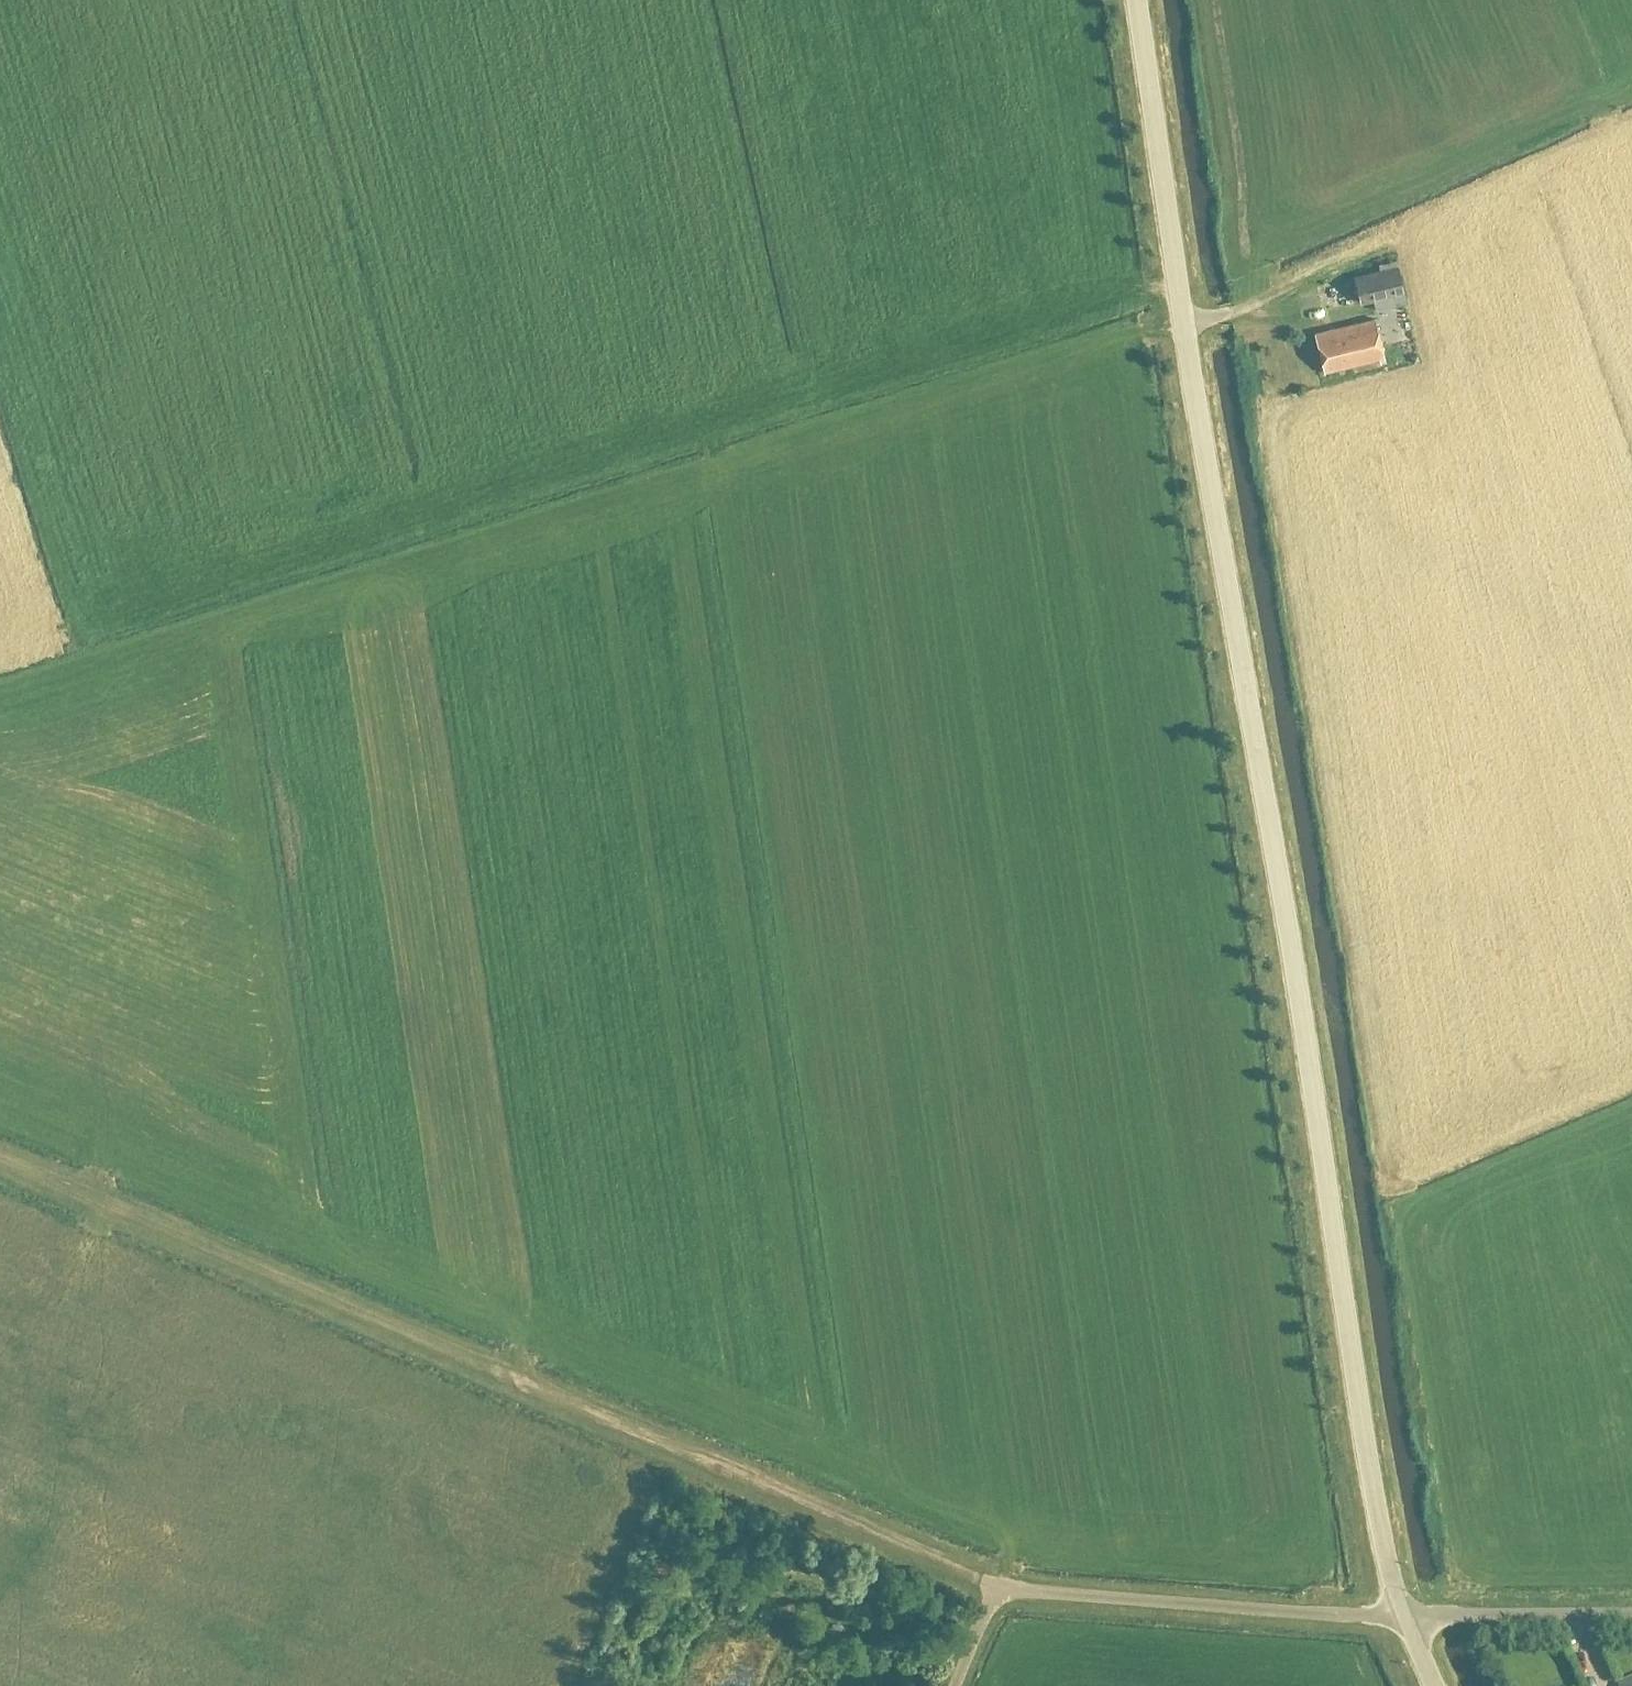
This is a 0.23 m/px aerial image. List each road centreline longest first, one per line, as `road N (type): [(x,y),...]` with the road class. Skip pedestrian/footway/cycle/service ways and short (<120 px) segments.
road 1 (unclassified): [(1403,1616),(1376,1543),(1136,0)]
road 2 (track): [(996,1591),(0,1164)]
road 3 (unclassified): [(1403,1616),(996,1591)]
road 4 (unclassified): [(1403,1616),(1631,1615)]

